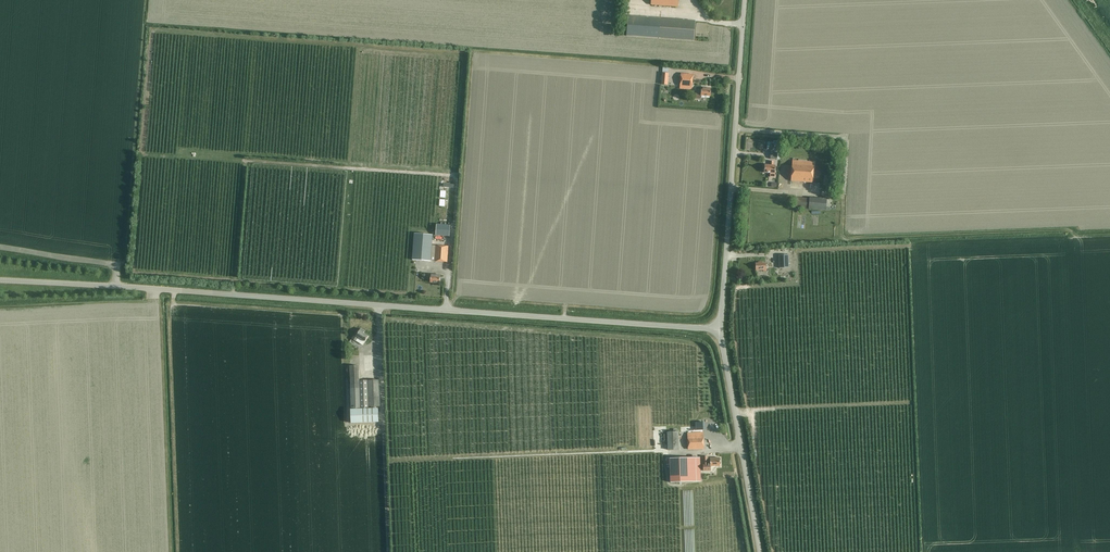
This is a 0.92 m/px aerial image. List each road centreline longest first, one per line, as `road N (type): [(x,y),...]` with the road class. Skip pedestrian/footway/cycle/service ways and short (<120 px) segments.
road 1 (unclassified): [(721,330),(117,286)]
road 2 (unclassified): [(721,330),(744,0)]
road 3 (unclassified): [(760,551),(721,330)]
road 4 (track): [(735,411),(912,403)]
road 5 (unclassified): [(117,286),(117,265),(0,247)]

